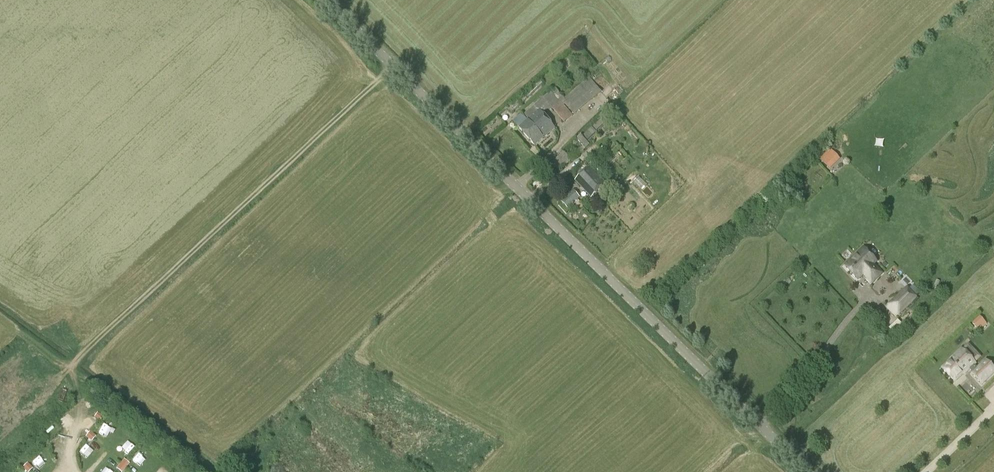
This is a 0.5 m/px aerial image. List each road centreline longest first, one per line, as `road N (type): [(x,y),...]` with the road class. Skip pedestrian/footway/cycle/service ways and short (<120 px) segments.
road 1 (unclassified): [(808,471),(327,0)]

